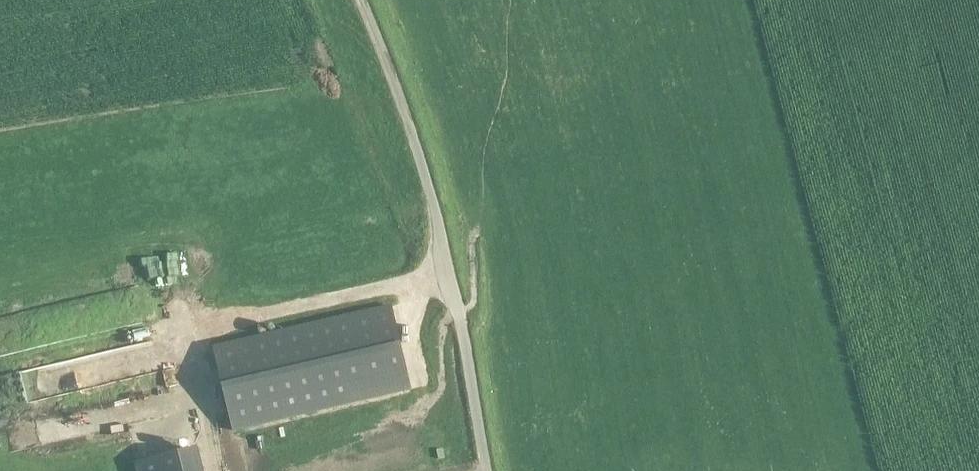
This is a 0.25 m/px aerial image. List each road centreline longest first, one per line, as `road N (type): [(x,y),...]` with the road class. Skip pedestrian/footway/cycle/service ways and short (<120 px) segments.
road 1 (unclassified): [(486,470),(450,266),(408,116)]
road 2 (track): [(408,116),(363,0)]

